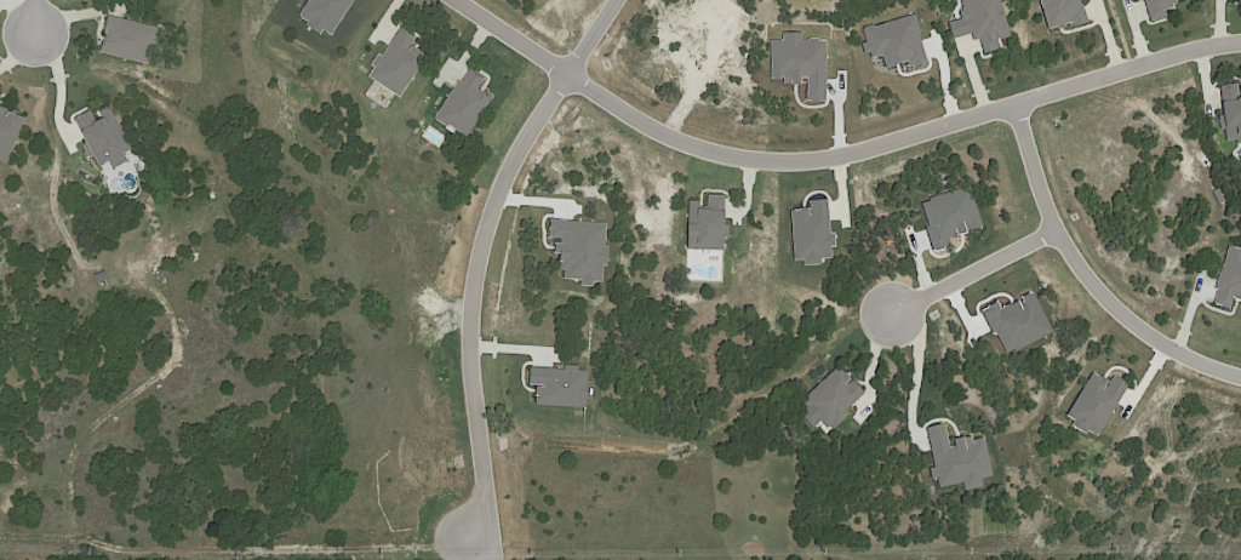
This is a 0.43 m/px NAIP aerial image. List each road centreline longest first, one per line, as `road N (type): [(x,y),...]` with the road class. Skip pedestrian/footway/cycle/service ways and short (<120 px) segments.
road 1 (residential): [(444,0),(623,120),(669,143),(731,159),(848,149),(1240,38)]
road 2 (residential): [(614,0),(509,165),(482,225),(465,344),(481,519),(468,548)]
road 3 (residential): [(1006,102),(1052,229),(1081,275),(1122,318),(1182,358),(1240,378)]
road 4 (residential): [(896,312),(1052,229)]

